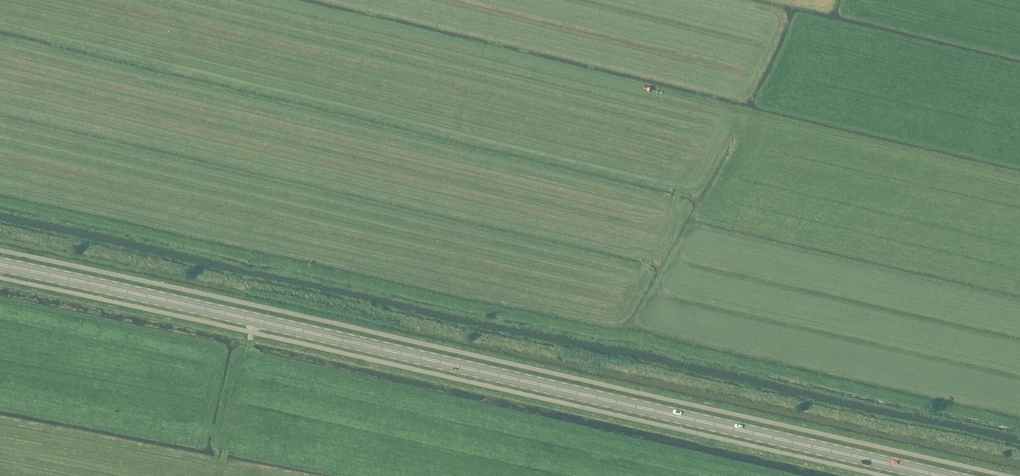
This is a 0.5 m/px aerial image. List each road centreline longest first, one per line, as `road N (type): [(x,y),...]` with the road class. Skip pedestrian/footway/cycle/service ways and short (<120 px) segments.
road 1 (primary): [(941,475),(0,266)]
road 2 (track): [(733,113),(1019,179)]

